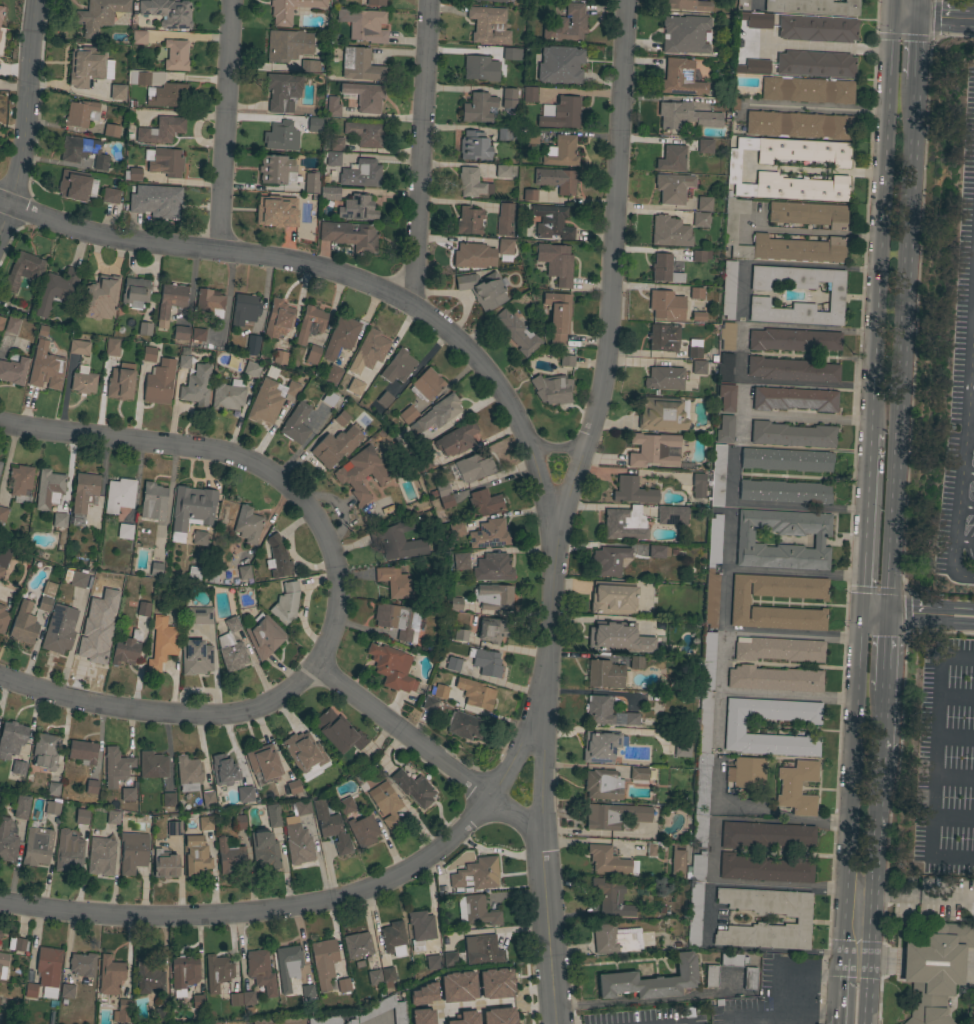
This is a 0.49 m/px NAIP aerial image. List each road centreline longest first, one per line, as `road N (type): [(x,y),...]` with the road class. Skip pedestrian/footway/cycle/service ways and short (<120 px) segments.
road 1 (residential): [(624,0),(606,344),(591,433),(558,515),(537,722),(557,1023)]
road 2 (residential): [(558,515),(527,442),(469,351),(411,305),(325,267),(110,236),(0,203)]
road 3 (residential): [(545,837),(316,668),(275,699),(220,714),(61,696),(0,674)]
road 4 (residential): [(537,722),(492,797),(438,849),(385,884),(210,915),(72,913),(0,899)]
road 5 (secondary): [(885,612),(911,76)]
road 6 (residential): [(316,668),(335,617),(332,559),(310,512),(257,463),(0,420)]
road 7 (secondary): [(890,15),(870,433)]
road 8 (secondary): [(862,611),(840,958)]
road 9 (residential): [(425,0),(411,305)]
road 10 (secondary): [(860,1023),(876,748)]
road 11 (residential): [(228,0),(220,249)]
road 12 (residential): [(38,0),(0,223)]
road 13 (secondary): [(870,433),(862,611)]

